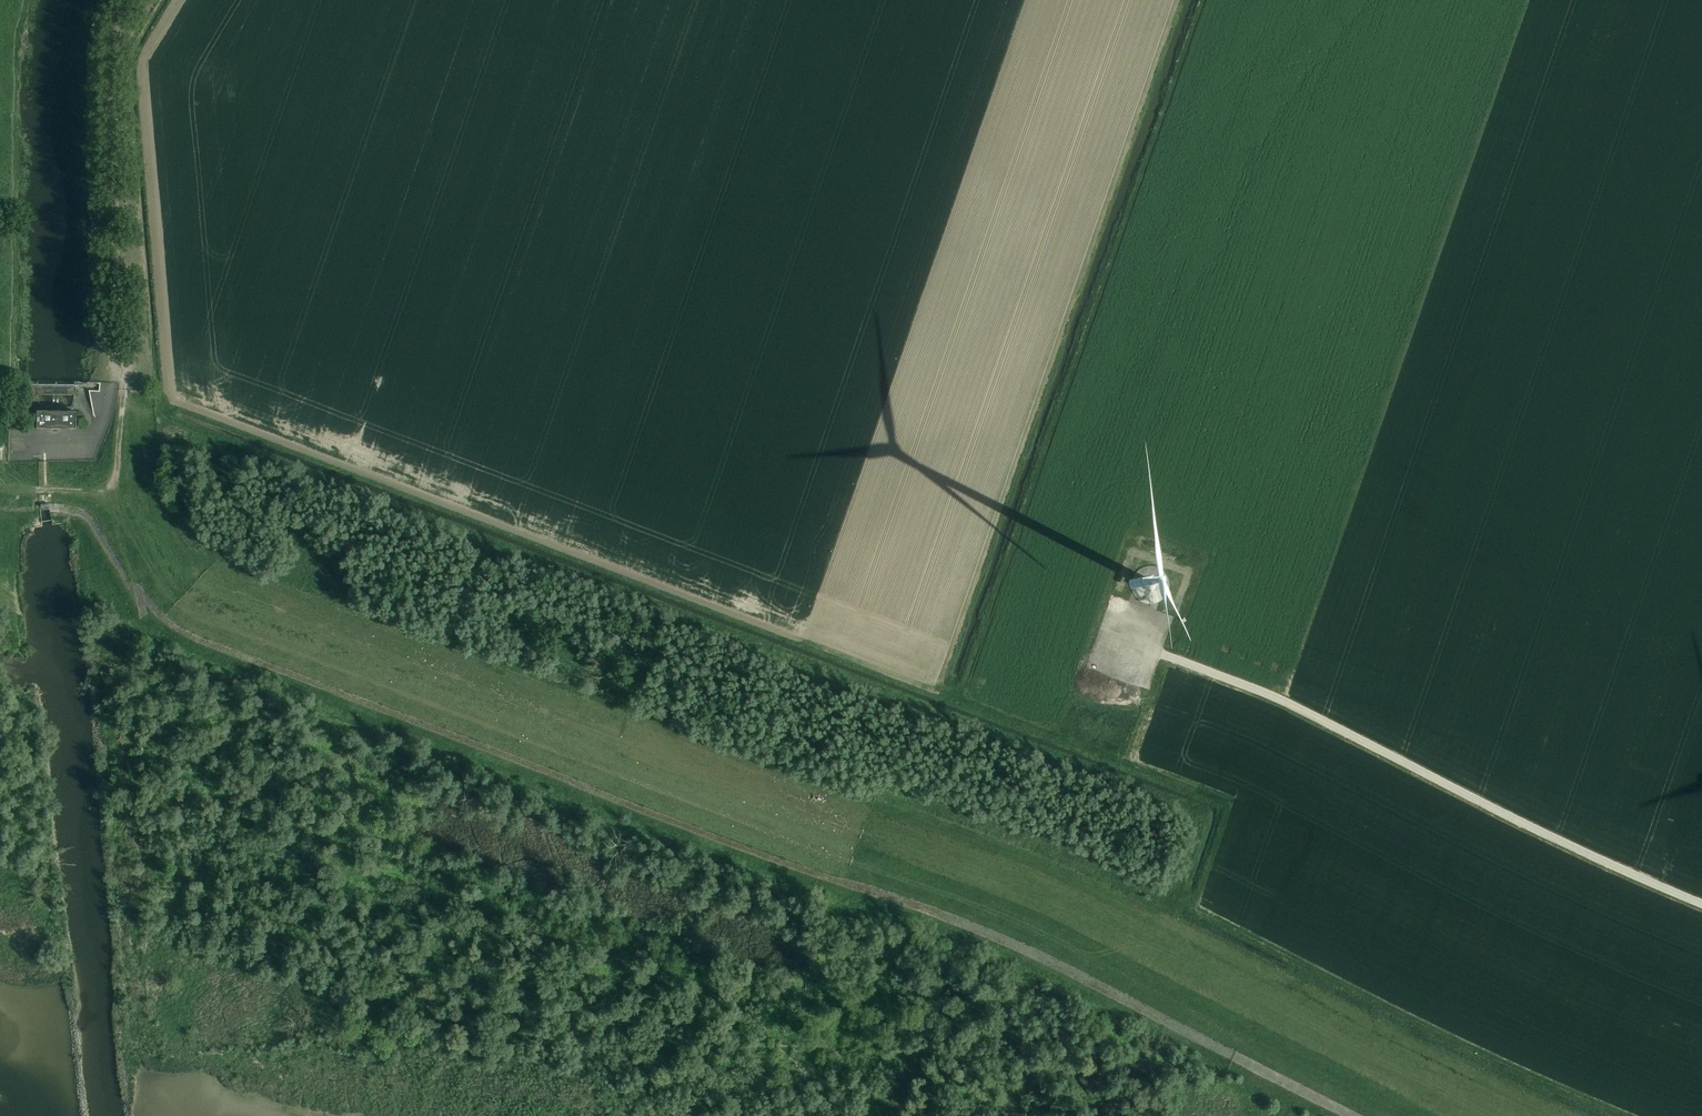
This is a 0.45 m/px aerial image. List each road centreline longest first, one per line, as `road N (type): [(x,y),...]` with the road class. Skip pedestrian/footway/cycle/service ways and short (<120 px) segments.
road 1 (track): [(176,0),(139,75),(172,400),(1223,800),(1227,814),(1194,908),(1429,1030),(1624,1115)]
road 2 (track): [(141,409),(151,504),(196,570),(418,664),(1015,890),(1461,1115)]
road 3 (track): [(1405,1115),(1007,918),(191,611),(163,588),(110,486)]
road 4 (track): [(957,699),(1202,0)]
road 5 (track): [(1179,0),(938,692)]
road 6 (track): [(1144,909),(1570,1115)]
road 7 (unclassified): [(114,383),(115,56),(129,0)]
road 8 (track): [(0,488),(110,486),(122,399),(116,360)]

